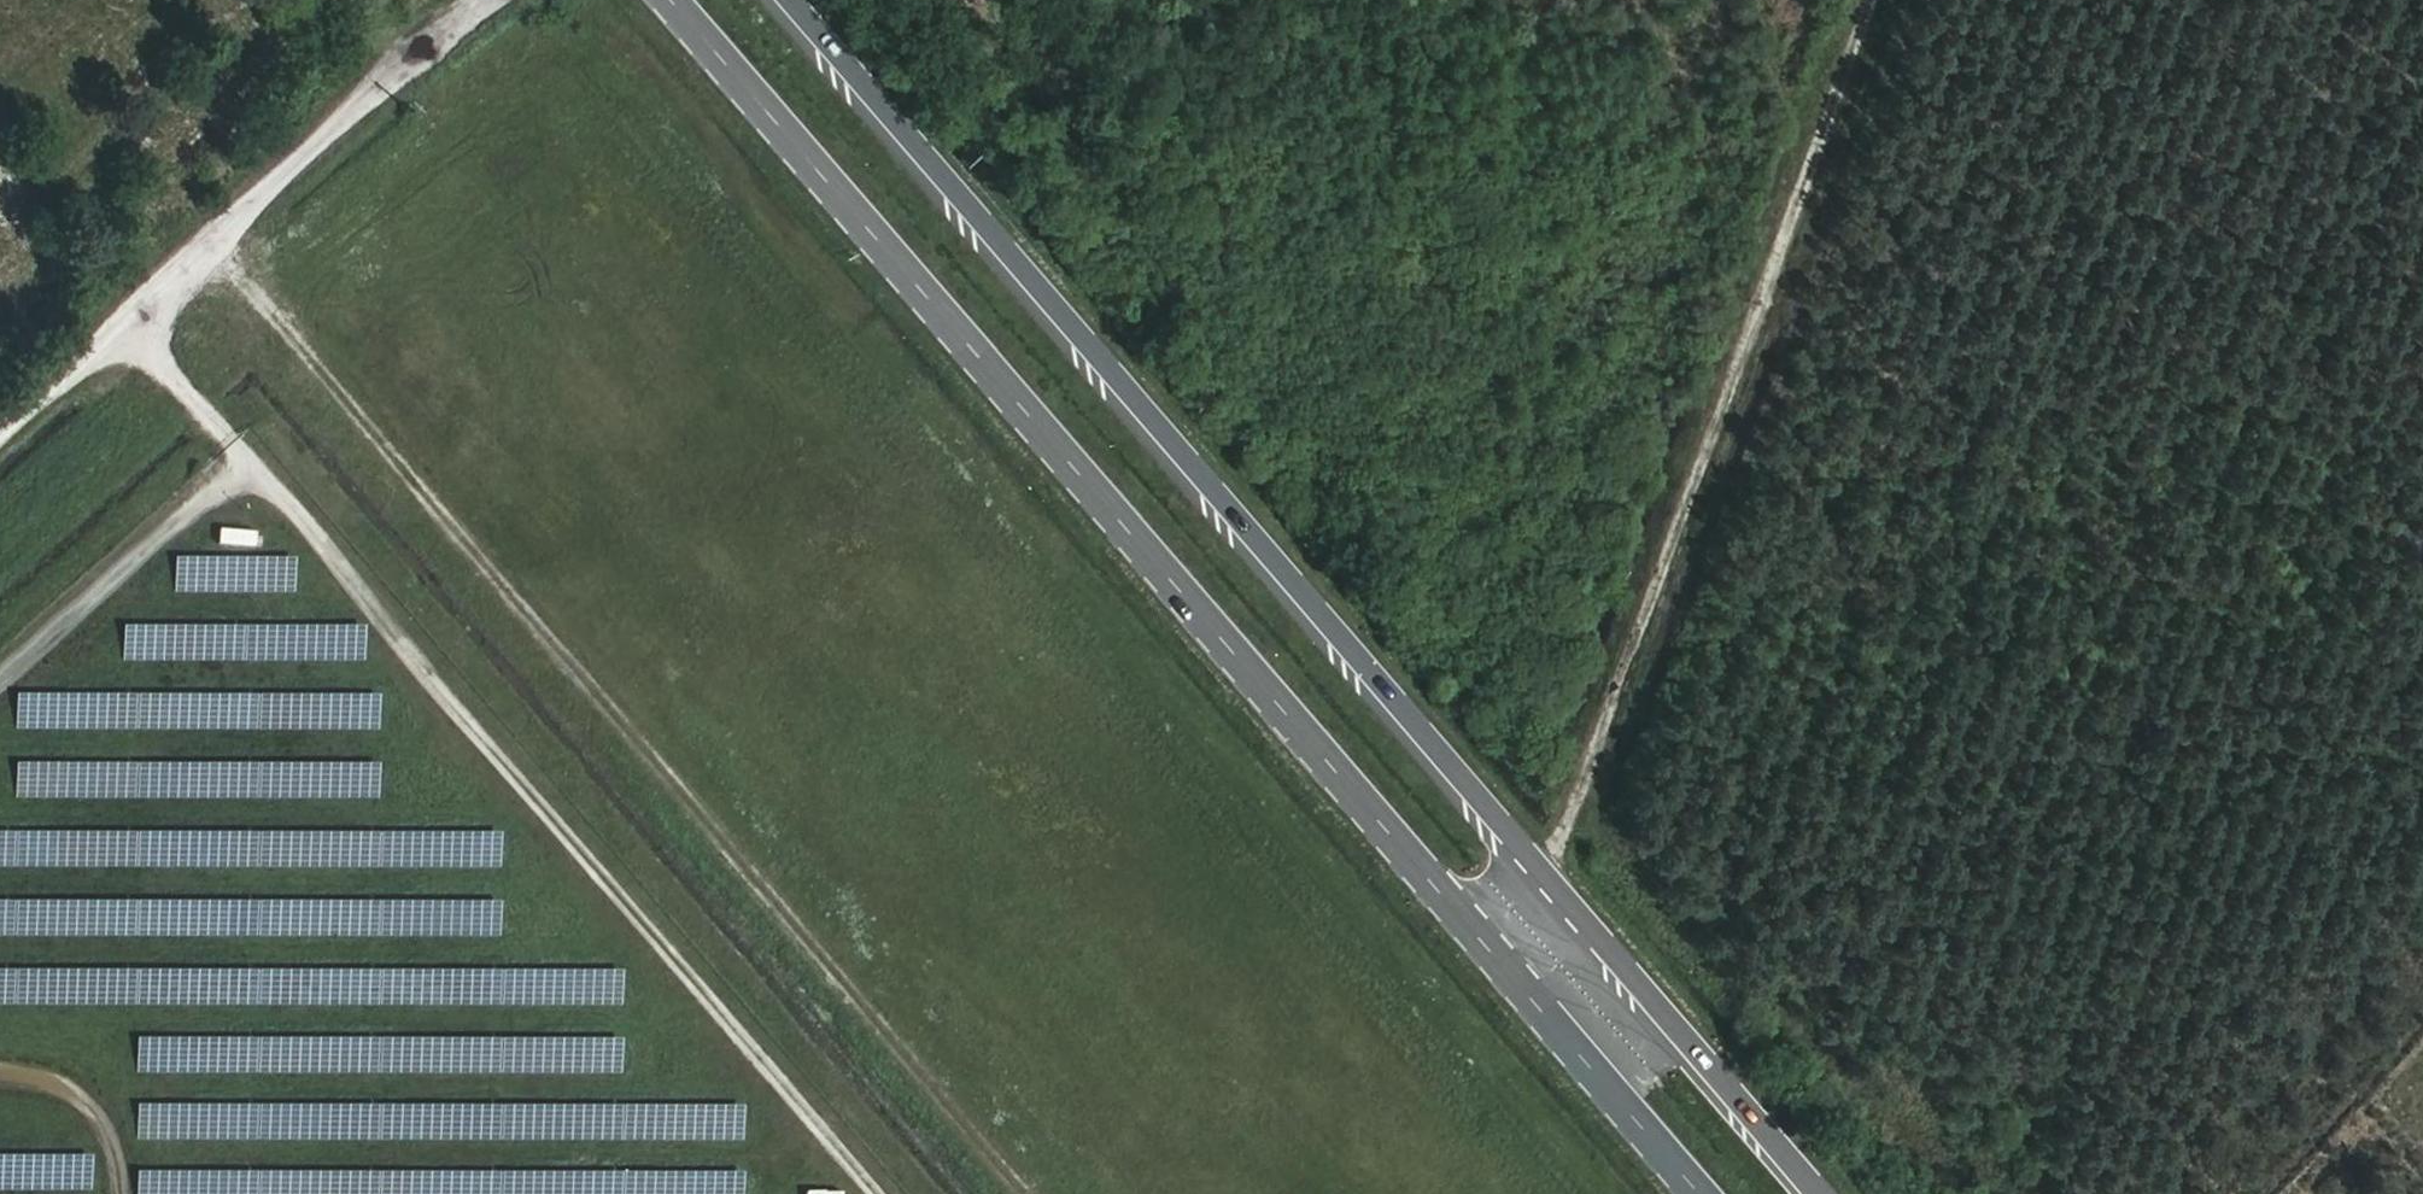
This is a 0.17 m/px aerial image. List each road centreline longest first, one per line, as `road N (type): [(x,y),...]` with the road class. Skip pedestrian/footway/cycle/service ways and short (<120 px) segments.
road 1 (primary): [(670,0),(1701,1193)]
road 2 (primary): [(1817,1193),(790,0)]
road 3 (track): [(0,437),(495,0)]

